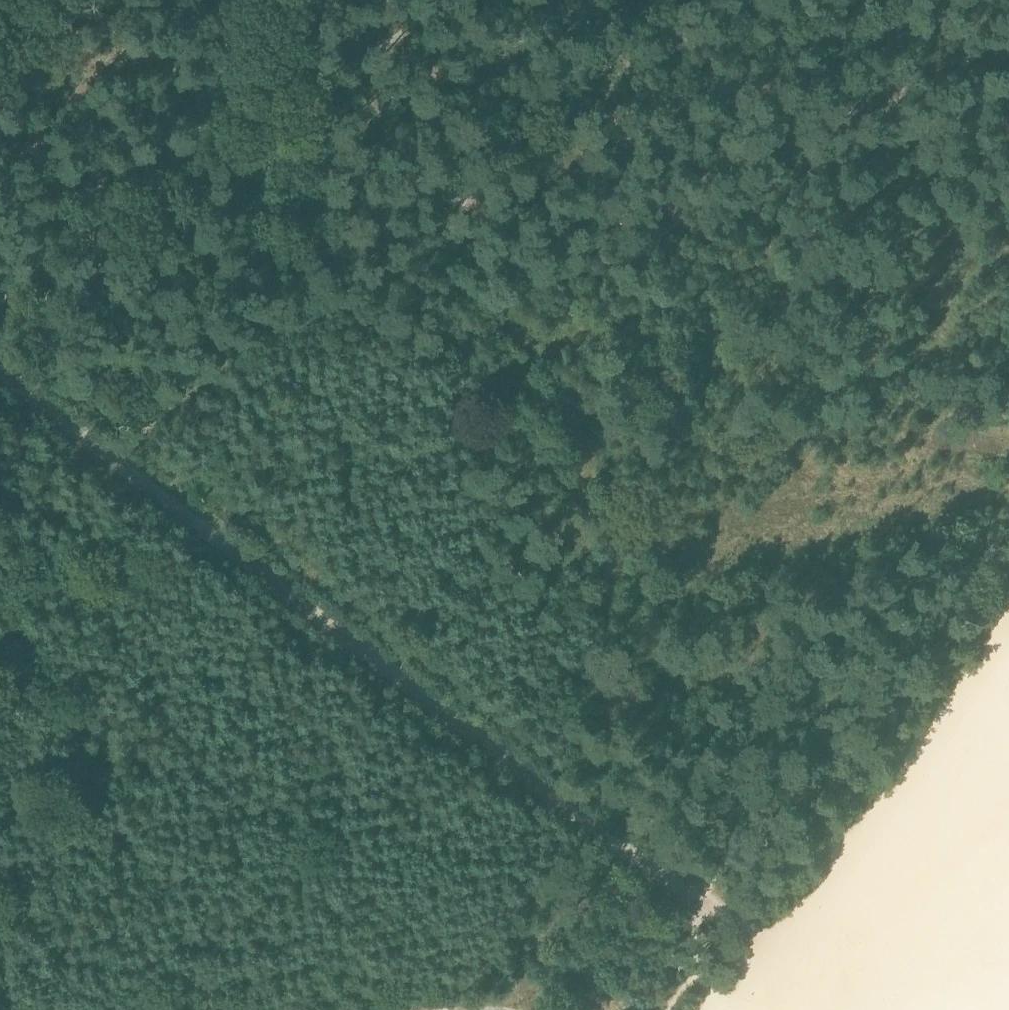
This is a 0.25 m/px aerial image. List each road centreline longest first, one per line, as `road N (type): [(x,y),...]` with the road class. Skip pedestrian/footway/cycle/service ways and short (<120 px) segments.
road 1 (track): [(1008,614),(747,1009)]

